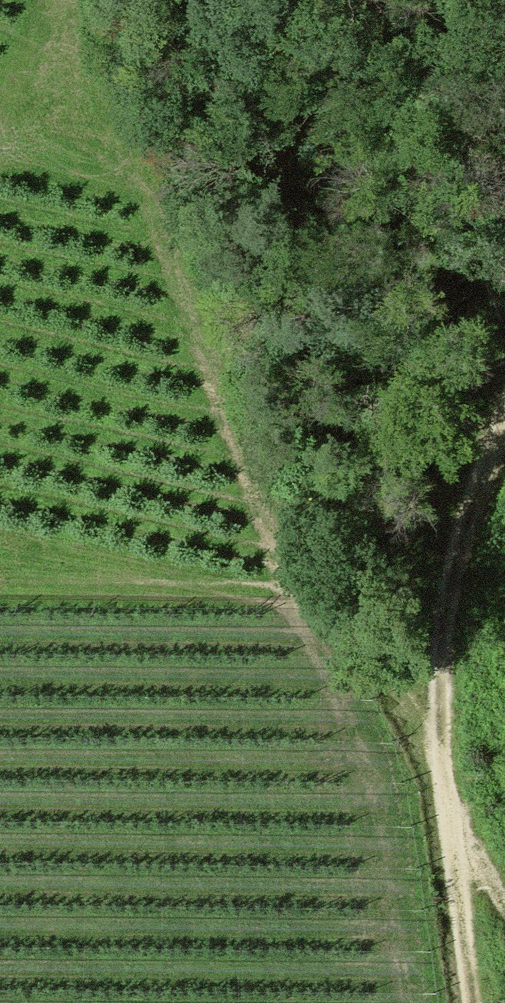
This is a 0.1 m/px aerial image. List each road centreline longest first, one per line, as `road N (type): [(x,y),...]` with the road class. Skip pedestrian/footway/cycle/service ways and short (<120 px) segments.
road 1 (track): [(489,1002),(444,689),(319,406),(176,0)]
road 2 (track): [(504,863),(444,689),(461,539),(477,460),(504,390)]

